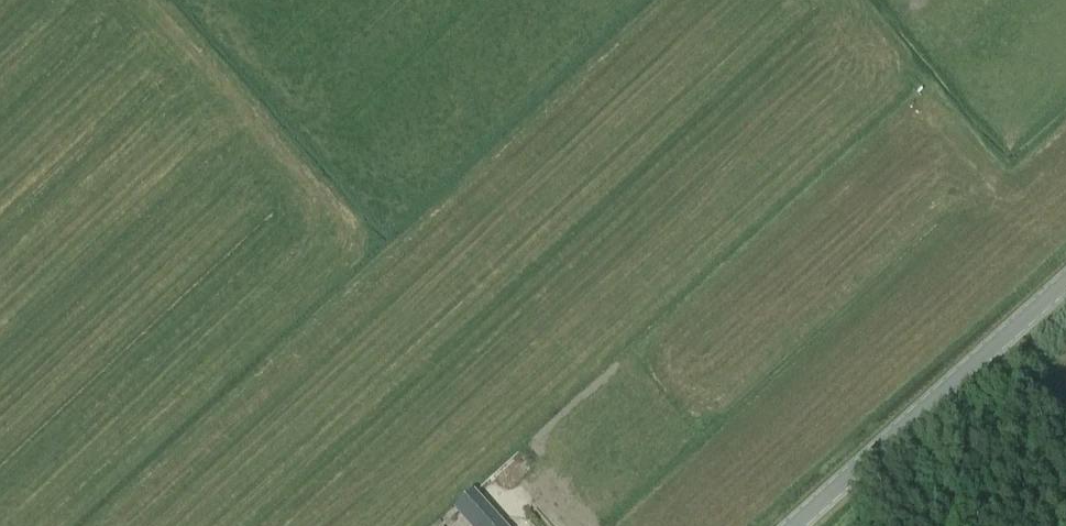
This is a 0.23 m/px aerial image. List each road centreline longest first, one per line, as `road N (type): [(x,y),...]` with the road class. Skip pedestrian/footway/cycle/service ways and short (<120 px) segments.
road 1 (tertiary): [(793,525),(1065,282)]

